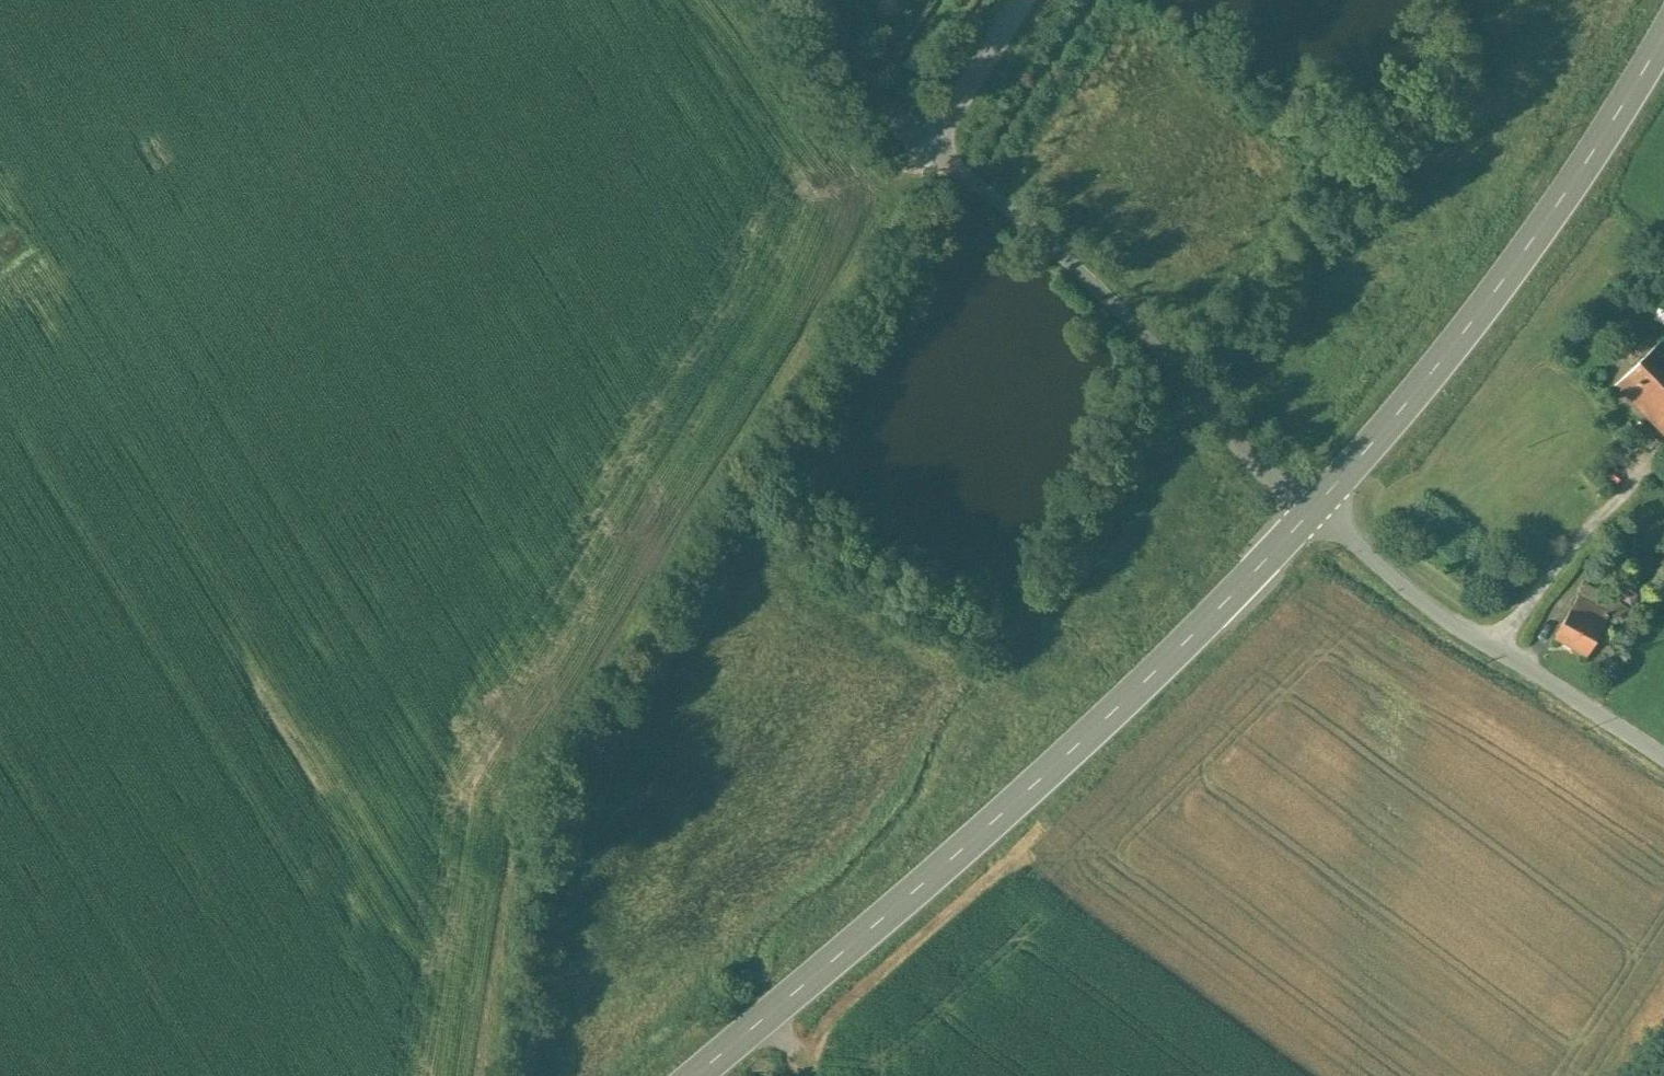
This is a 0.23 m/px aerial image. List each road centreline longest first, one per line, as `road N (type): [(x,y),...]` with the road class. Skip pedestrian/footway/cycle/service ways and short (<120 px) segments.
road 1 (secondary): [(1310,511),(1020,797),(693,1075)]
road 2 (secondary): [(1663,35),(1475,318),(1310,511)]
road 3 (unclassified): [(927,149),(1052,246),(1125,316),(1246,455),(1310,511)]
road 4 (unclassified): [(1310,511),(1454,626),(1663,761)]
road 5 (unclassified): [(813,0),(863,80),(927,149)]
road 6 (unclassified): [(1020,0),(927,149)]

